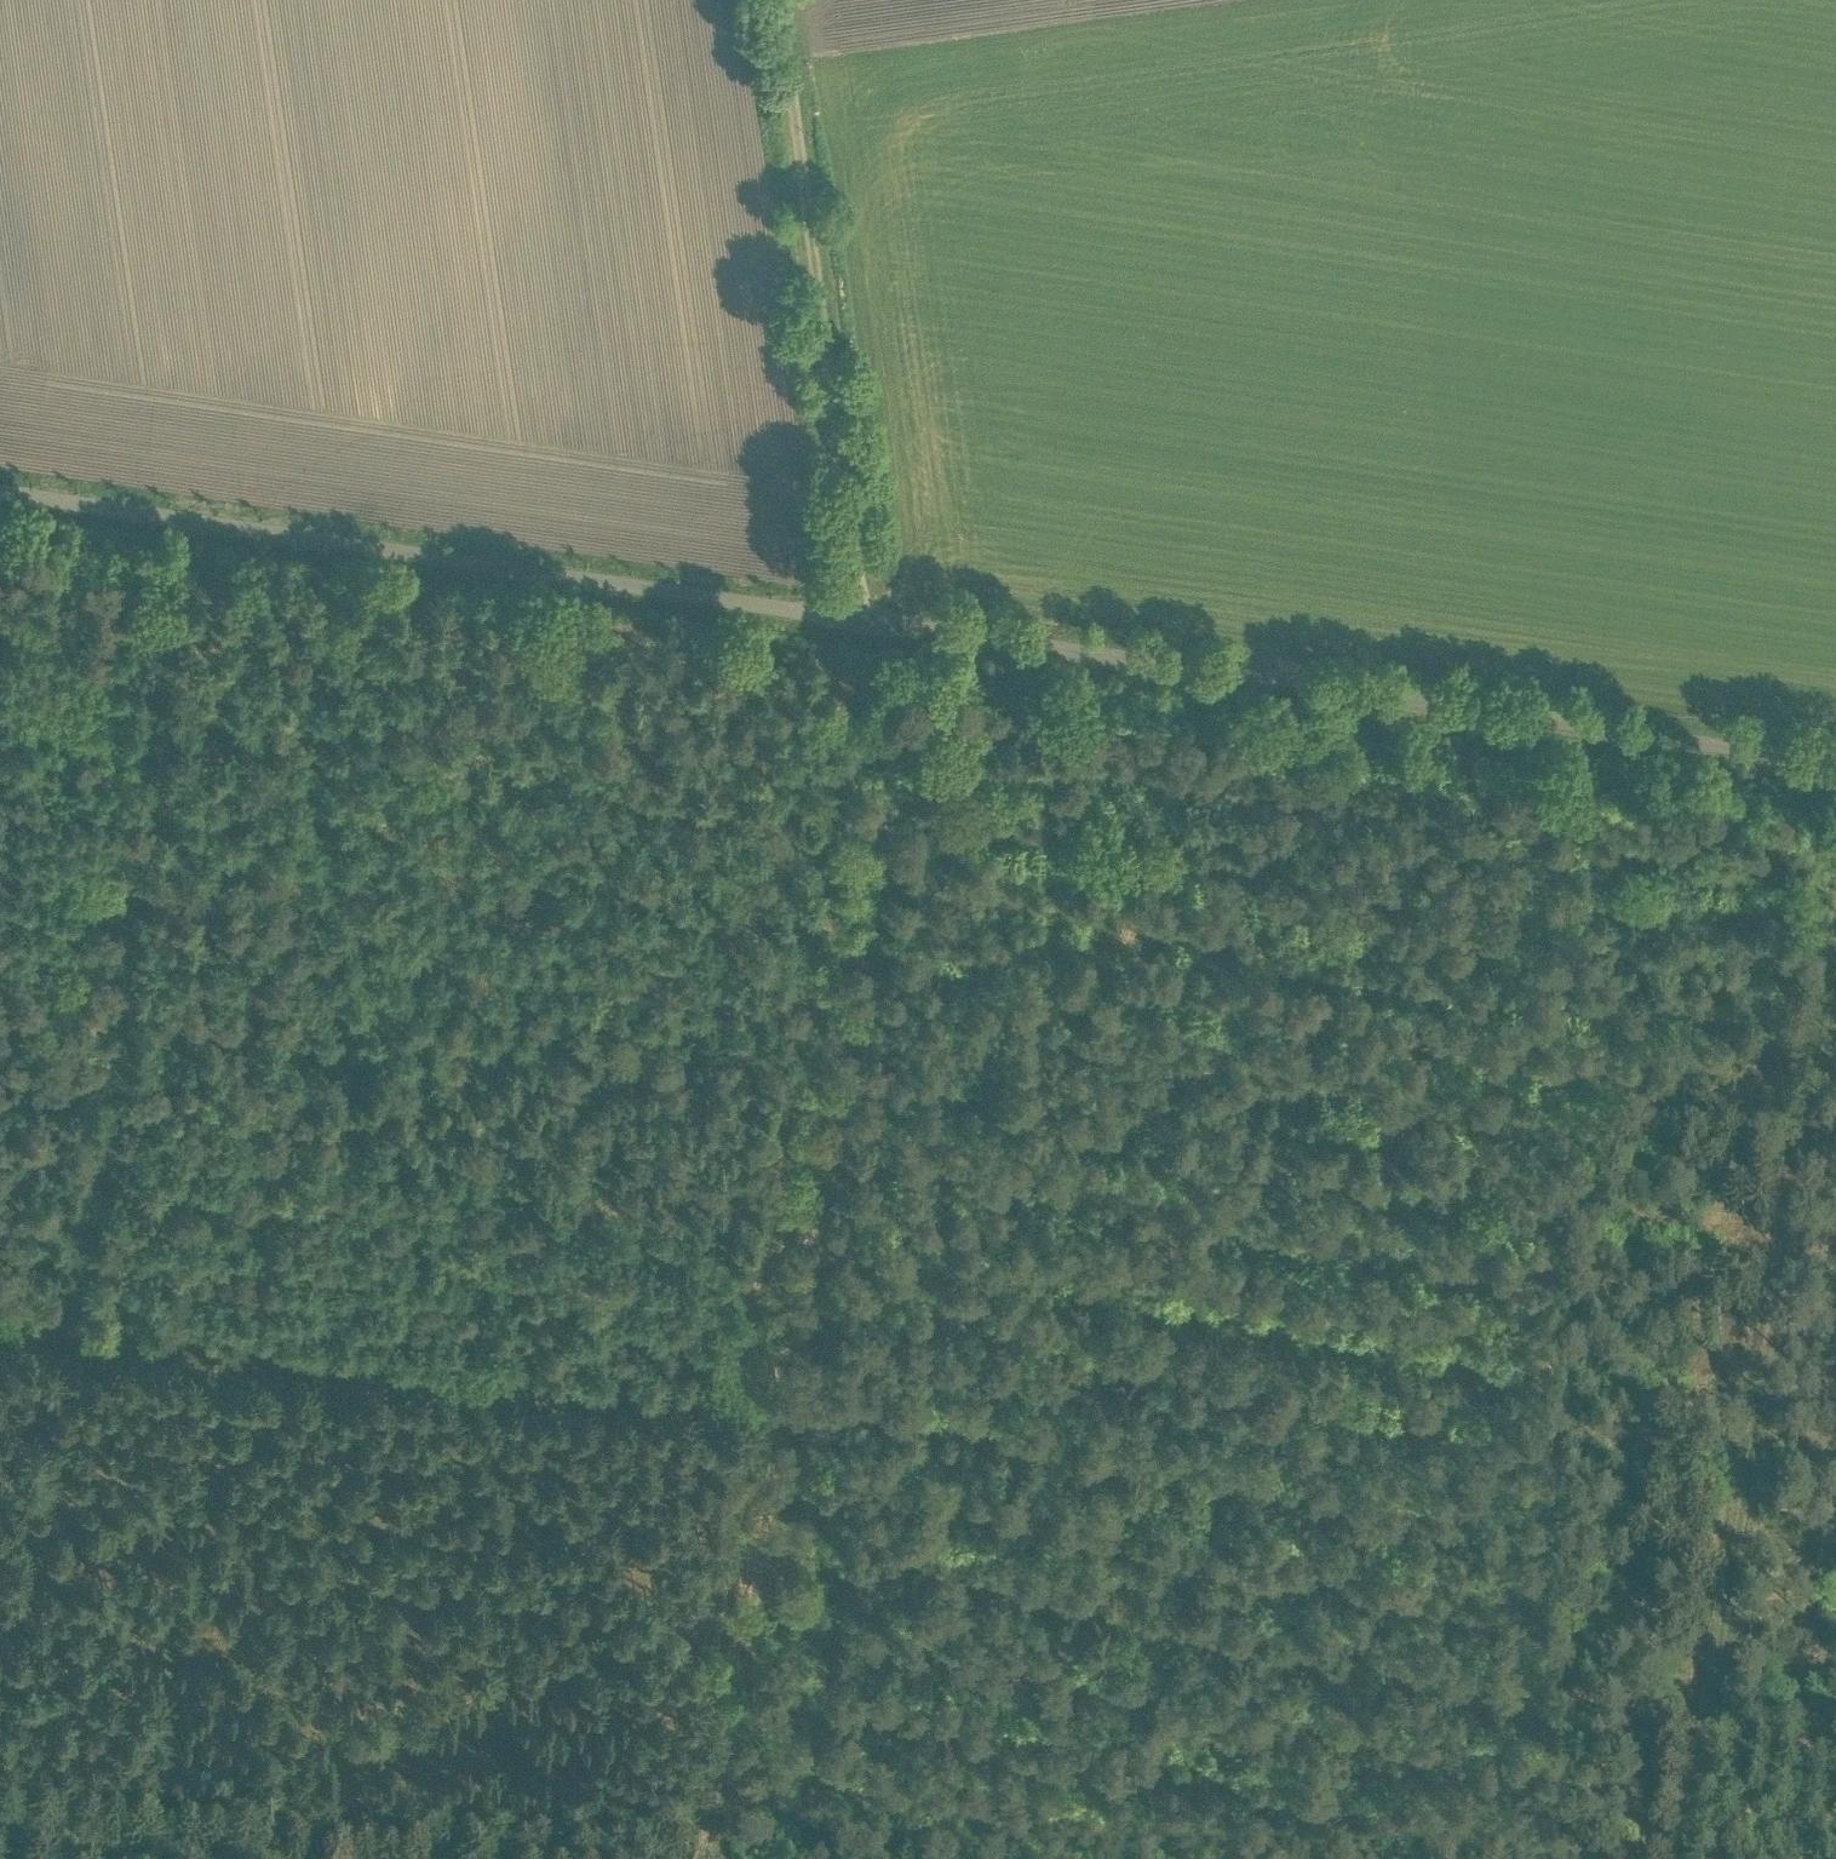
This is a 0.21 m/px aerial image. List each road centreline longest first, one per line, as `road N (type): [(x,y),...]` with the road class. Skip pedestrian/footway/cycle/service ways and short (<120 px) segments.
road 1 (unclassified): [(1835,762),(0,489)]

